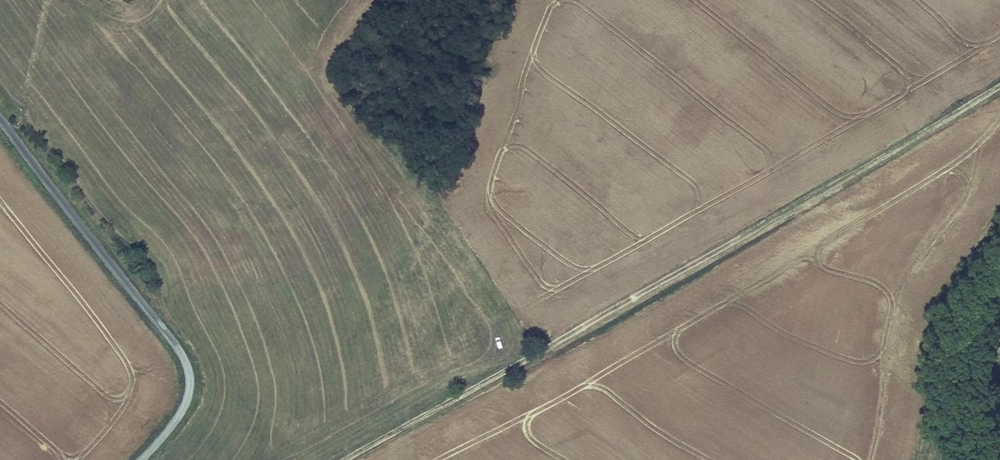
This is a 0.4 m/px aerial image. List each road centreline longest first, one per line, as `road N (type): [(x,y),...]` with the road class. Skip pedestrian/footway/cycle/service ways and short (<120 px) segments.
road 1 (track): [(346,459),(999,86)]
road 2 (residential): [(141,459),(187,398),(186,361),(0,118)]
road 3 (track): [(979,459),(960,364),(999,272)]

